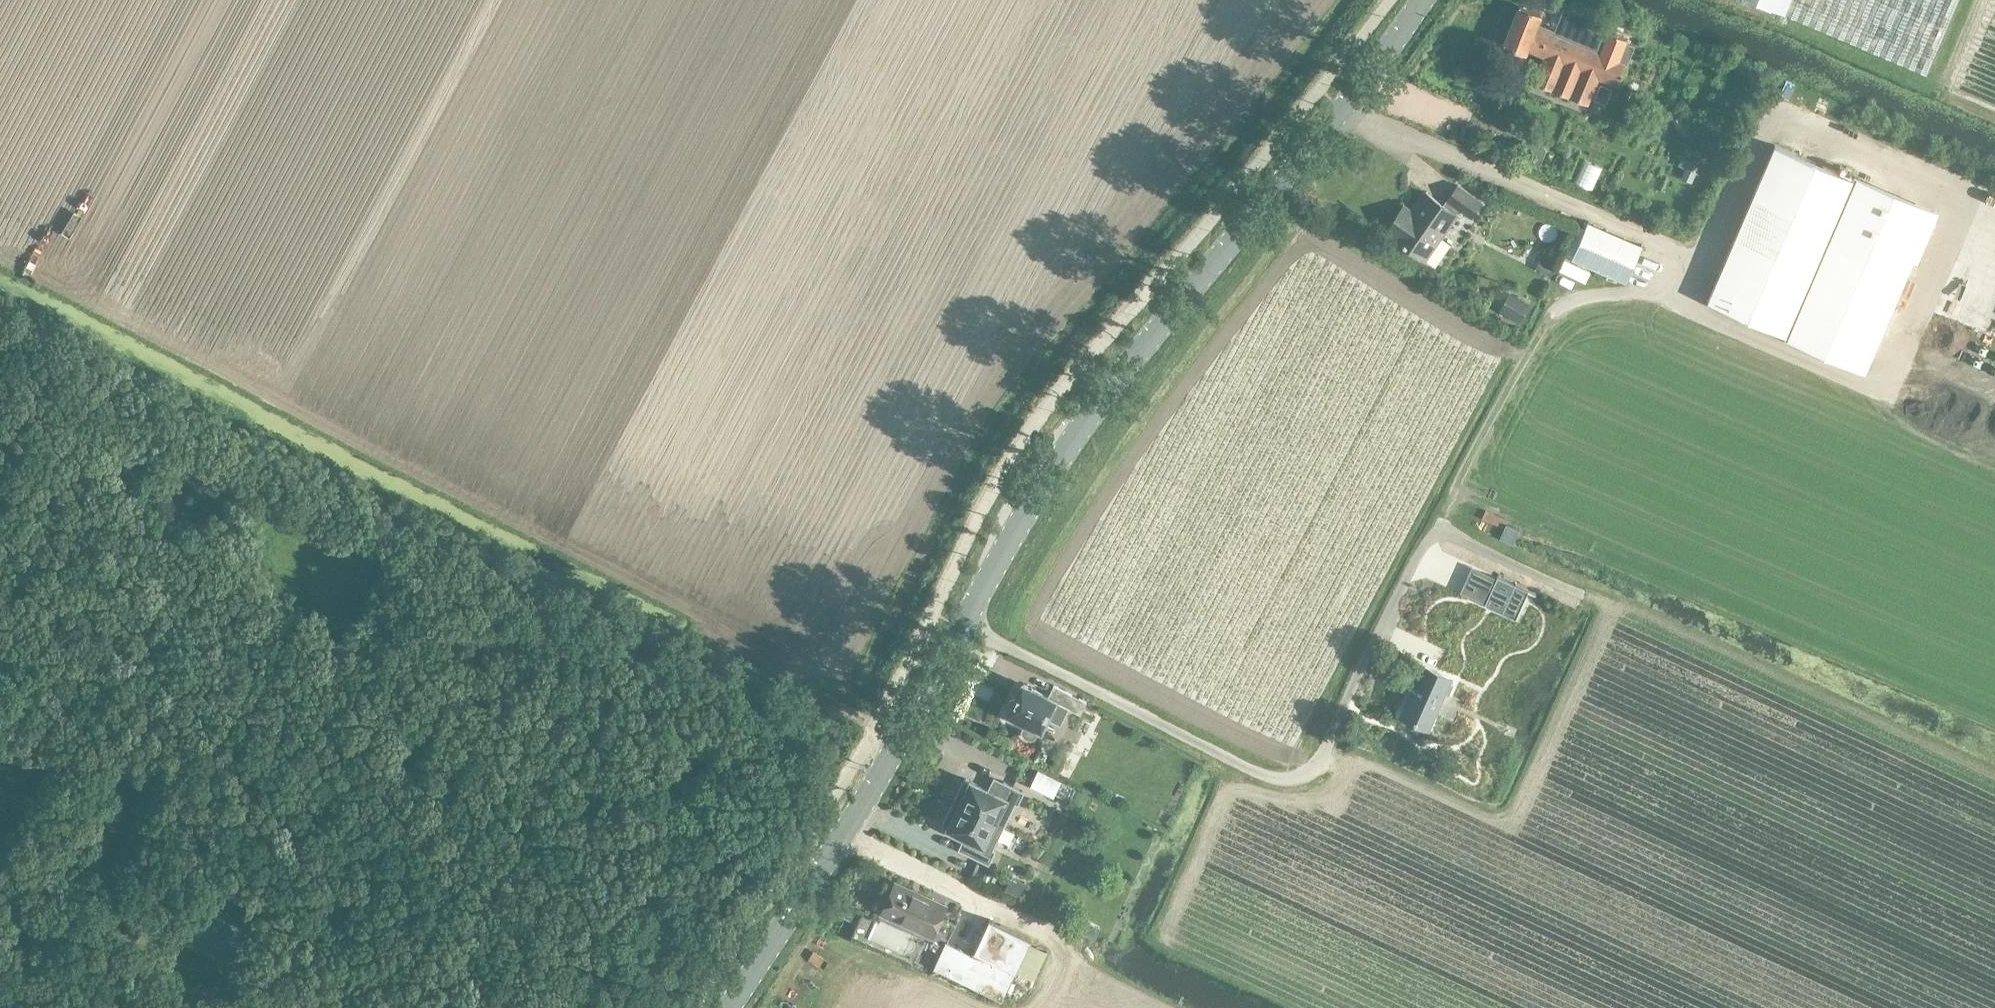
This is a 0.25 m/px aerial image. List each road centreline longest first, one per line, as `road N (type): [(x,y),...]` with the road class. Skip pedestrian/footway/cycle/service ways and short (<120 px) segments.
road 1 (unclassified): [(1581,594),(1434,530),(1317,767),(1300,780),(1263,773),(963,625)]
road 2 (secondary): [(963,625),(1097,408),(1422,0)]
road 3 (secondary): [(726,1007),(901,740),(963,625)]
road 4 (track): [(693,610),(901,740)]

